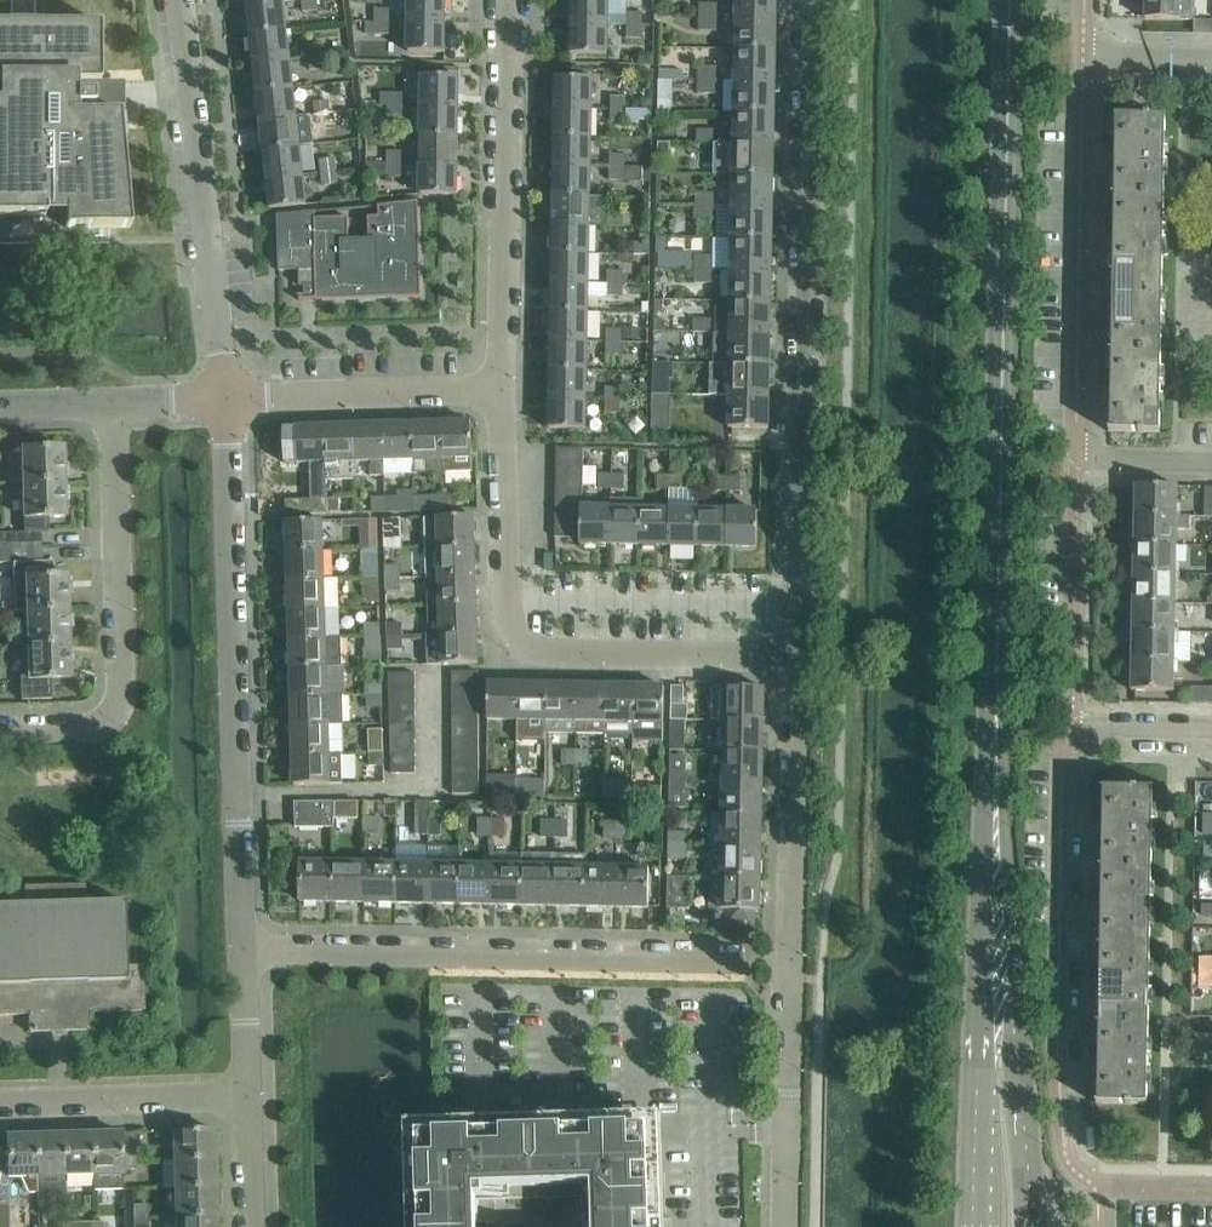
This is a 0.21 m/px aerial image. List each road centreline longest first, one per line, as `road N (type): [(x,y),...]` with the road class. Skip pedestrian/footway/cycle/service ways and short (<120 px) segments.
road 1 (secondary): [(996,706),(1009,0)]
road 2 (residential): [(797,662),(812,0)]
road 3 (residential): [(1211,1190),(1095,1190),(1065,1154),(1058,1045),(1063,760),(1074,732)]
road 4 (residential): [(244,953),(226,399)]
road 5 (residential): [(791,961),(244,953)]
road 6 (residential): [(504,391),(505,616),(517,643),(544,656),(797,662)]
road 7 (secondary): [(1032,1226),(1007,772),(996,706)]
road 8 (secondary): [(996,706),(985,772),(974,1226)]
road 9 (residential): [(0,731),(89,729),(115,715),(124,686),(115,404)]
road 10 (residential): [(1075,460),(1085,56)]
road 11 (residential): [(226,399),(179,0)]
road 12 (residential): [(510,0),(504,391)]
road 13 (residential): [(791,961),(797,662)]
road 14 (residential): [(226,399),(504,391)]
road 15 (residential): [(788,1226),(791,961)]
road 16 (residential): [(0,1103),(248,1095)]
road 17 (residential): [(1075,629),(1075,460)]
road 18 (residential): [(248,1095),(244,953)]
road 19 (residential): [(1211,729),(1074,732)]
road 20 (residential): [(1211,462),(1075,460)]
road 21 (residential): [(251,1226),(248,1095)]
road 22 (residential): [(1085,56),(1211,59)]

